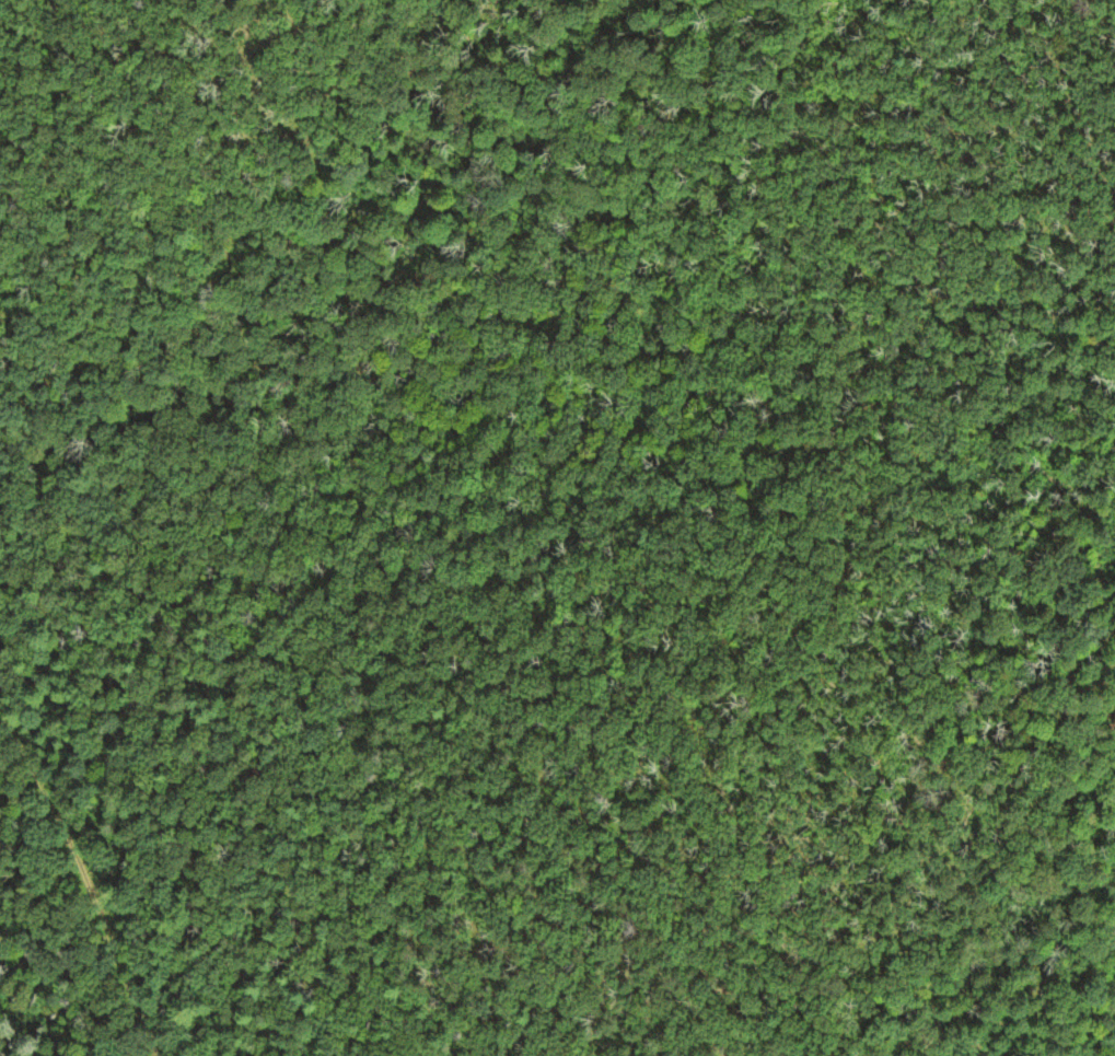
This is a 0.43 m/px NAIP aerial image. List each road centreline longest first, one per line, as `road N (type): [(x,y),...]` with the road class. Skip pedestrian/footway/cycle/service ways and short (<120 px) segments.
road 1 (track): [(0,715),(59,817),(159,1055)]

